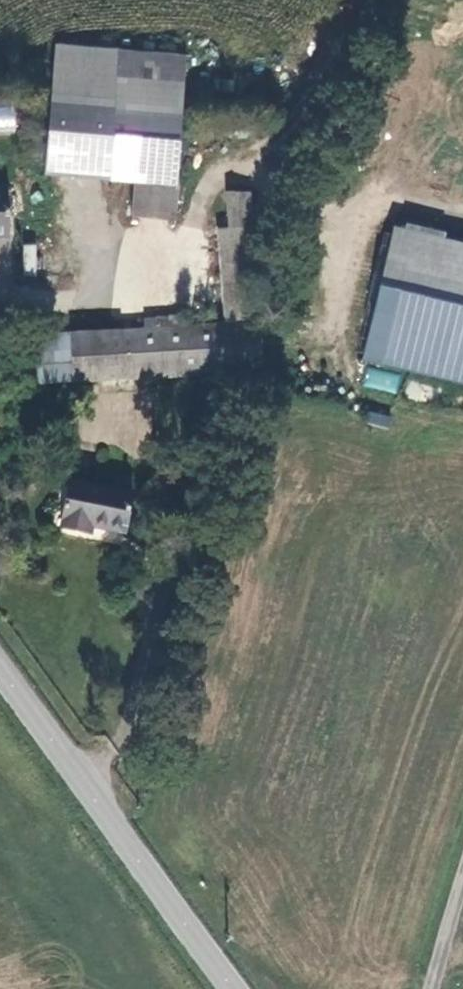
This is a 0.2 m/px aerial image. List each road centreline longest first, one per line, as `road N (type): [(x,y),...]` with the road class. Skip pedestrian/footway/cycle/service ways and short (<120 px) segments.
road 1 (tertiary): [(0,670),(236,988)]

